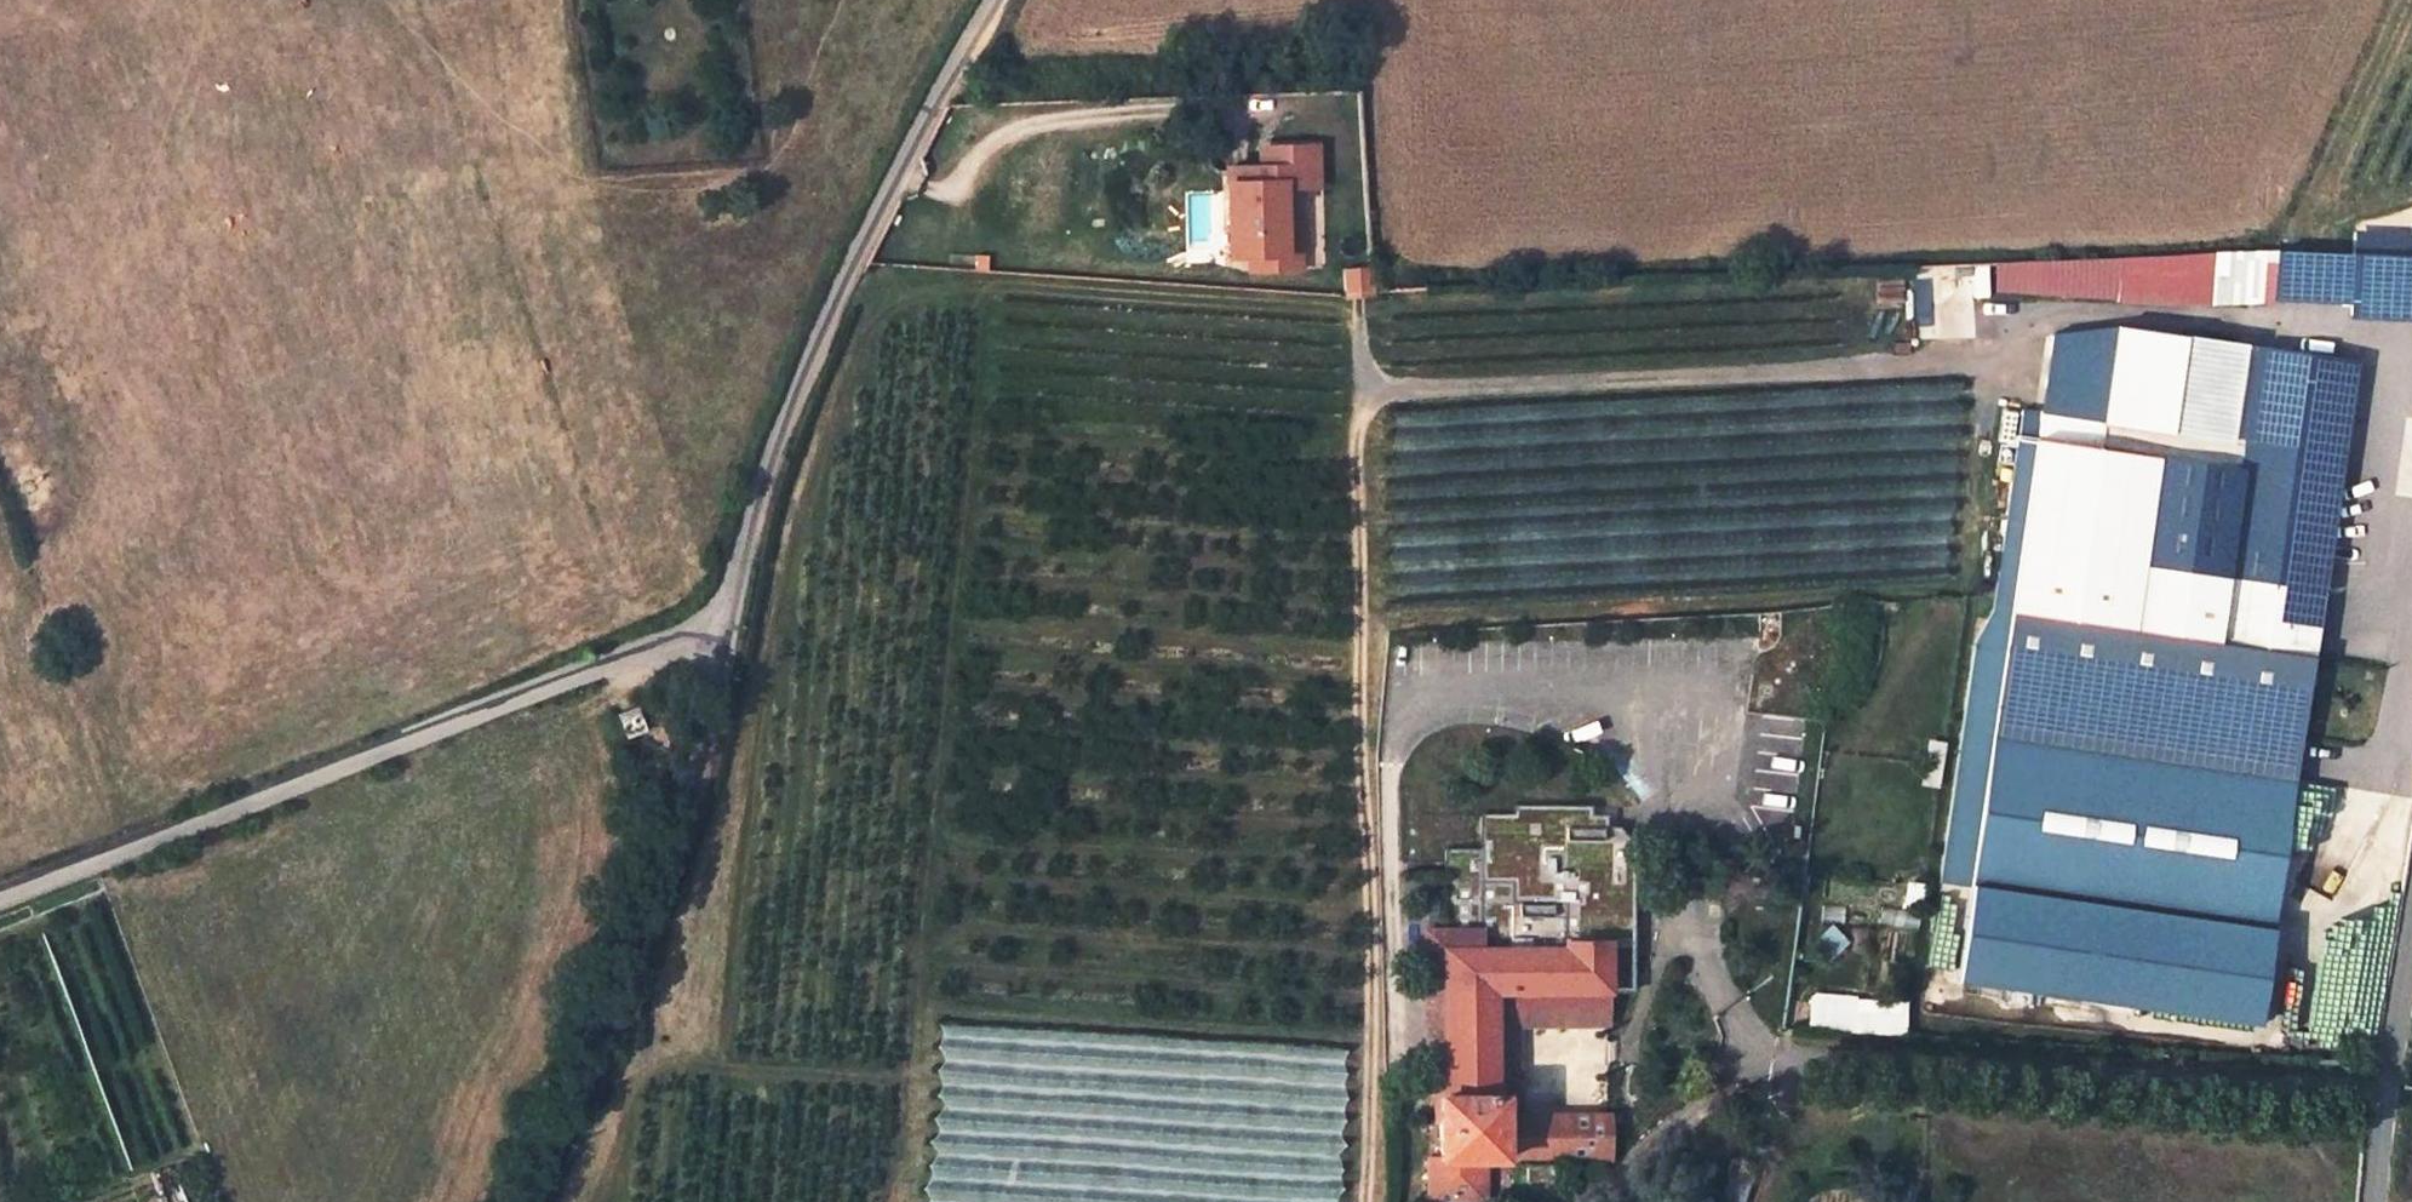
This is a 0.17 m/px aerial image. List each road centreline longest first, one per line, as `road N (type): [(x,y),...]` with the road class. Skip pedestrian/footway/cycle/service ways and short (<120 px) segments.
road 1 (unclassified): [(0,898),(720,625)]
road 2 (unclassified): [(998,0),(877,202),(773,438),(720,625)]
road 3 (unclassified): [(720,625),(614,1038),(538,1201)]
road 4 (unclassified): [(2411,922),(2374,1201)]

